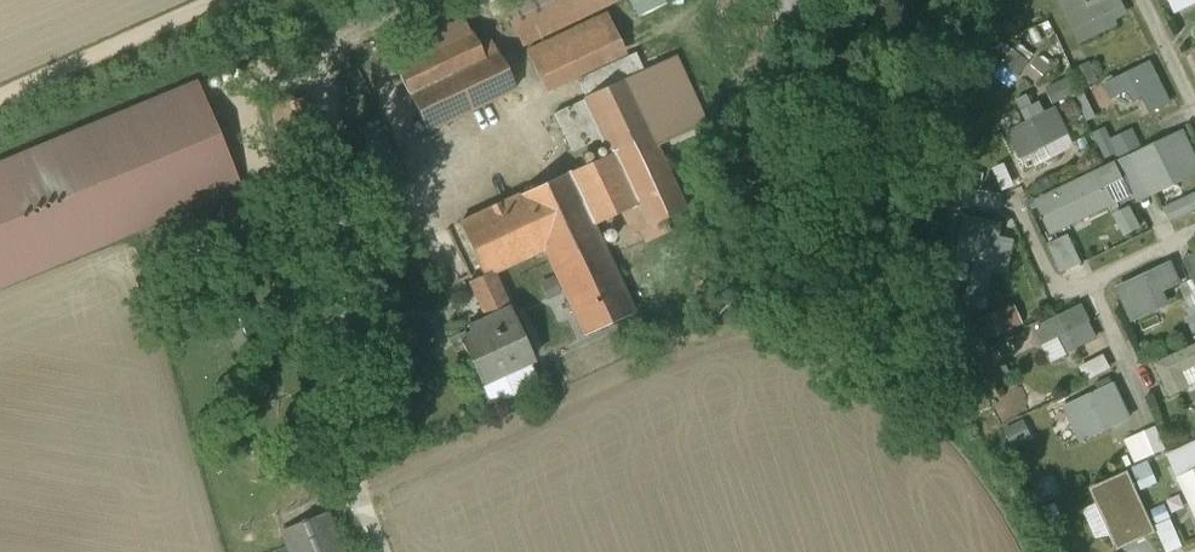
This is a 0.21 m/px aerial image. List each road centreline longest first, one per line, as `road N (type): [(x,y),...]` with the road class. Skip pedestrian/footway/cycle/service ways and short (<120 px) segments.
road 1 (track): [(383,551),(328,380),(328,294),(344,228),(381,195),(434,169)]
road 2 (track): [(0,108),(261,0)]

